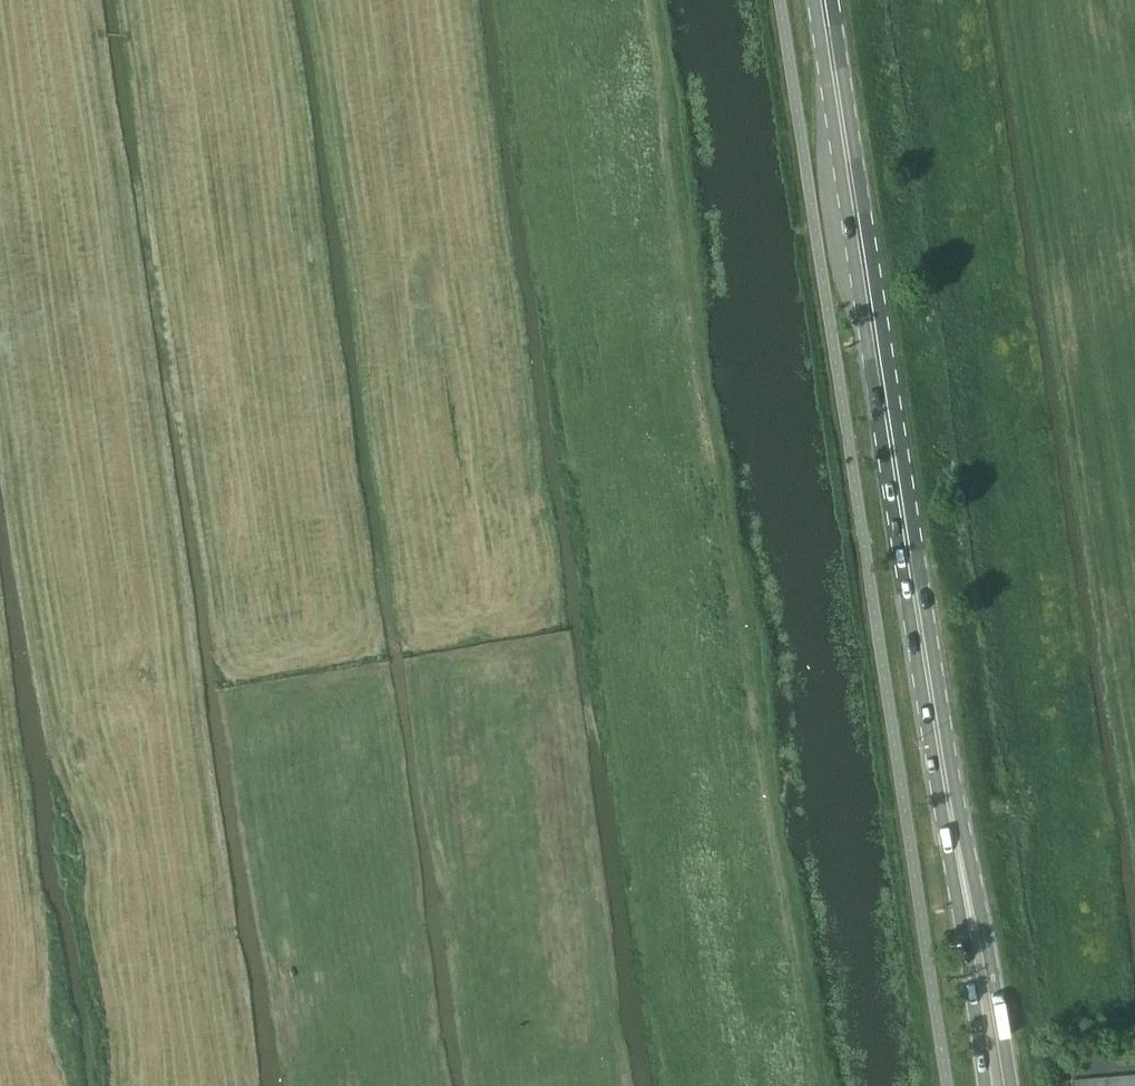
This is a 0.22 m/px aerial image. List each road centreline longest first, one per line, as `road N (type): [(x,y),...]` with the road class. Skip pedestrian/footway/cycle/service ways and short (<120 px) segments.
road 1 (primary): [(964,884),(824,0)]
road 2 (primary): [(1010,1085),(981,915),(964,884)]
road 3 (primary): [(964,884),(960,921),(987,1085)]

